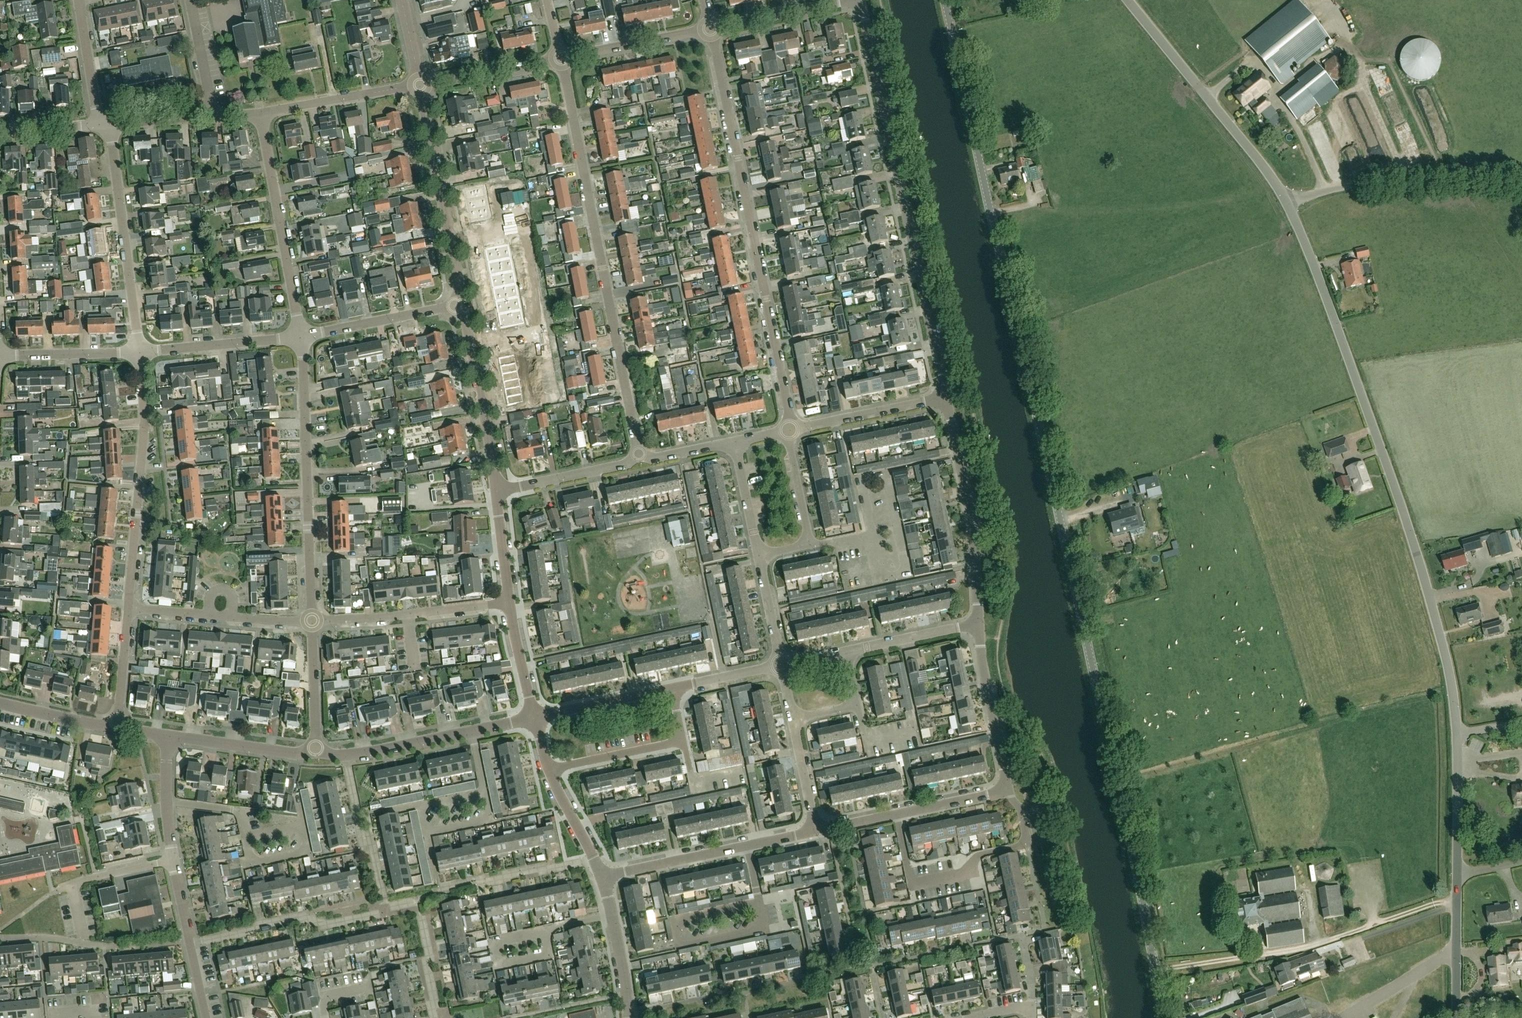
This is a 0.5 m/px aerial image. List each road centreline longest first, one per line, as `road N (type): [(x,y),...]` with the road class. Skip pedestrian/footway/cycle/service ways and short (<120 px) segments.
road 1 (tertiary): [(1160,1017),(1068,549),(944,0)]
road 2 (unclassified): [(1457,876),(1452,687),(1380,445),(1287,201)]
road 3 (residential): [(640,459),(561,58)]
road 4 (residential): [(947,399),(860,0)]
road 5 (residential): [(790,430),(710,30)]
road 6 (track): [(1154,972),(1319,944),(1457,901)]
road 7 (residential): [(206,1017),(172,859),(166,736)]
road 8 (residential): [(311,619),(301,337)]
road 9 (residential): [(128,608),(145,421),(138,351)]
road 10 (unclassified): [(1287,201),(1129,0)]
road 11 (residential): [(1007,792),(1021,809),(1021,844),(978,856),(966,873),(912,885),(897,815)]
road 12 (unclassified): [(1521,181),(1395,180),(1287,201)]
road 13 (residential): [(138,351),(112,142),(101,126)]
road 14 (residential): [(978,624),(971,516),(947,399)]
road 15 (residential): [(301,337),(260,114)]
road 16 (residential): [(455,305),(459,281),(420,86)]
road 17 (residential): [(316,748),(346,756),(534,718)]
road 18 (residential): [(509,604),(311,619)]
road 19 (residential): [(498,491),(467,328),(455,305)]
road 20 (residential): [(1007,792),(978,624)]
road 21 (residential): [(759,555),(810,542),(790,430)]
road 22 (residential): [(138,351),(301,337)]
road 23 (residential): [(260,114),(420,86)]
road 24 (residential): [(790,430),(947,399)]
road 25 (residential): [(301,337),(455,305)]
road 26 (residential): [(316,748),(293,754),(166,736)]
road 27 (residential): [(561,58),(710,30)]
road 28 (residential): [(603,877),(747,845)]
road 29 (residential): [(498,491),(640,459)]
road 30 (residential): [(420,86),(561,58)]
road 31 (residential): [(628,1017),(603,877)]
road 32 (residential): [(534,718),(672,689)]
road 33 (unclassified): [(1455,1017),(1457,876)]
road 34 (residential): [(548,772),(683,742)]
road 35 (residential): [(0,356),(138,351)]
road 36 (residential): [(710,30),(844,0)]
road 37 (residential): [(846,653),(978,624)]
road 38 (residential): [(316,748),(311,619)]
road 39 (residential): [(101,126),(78,1)]

